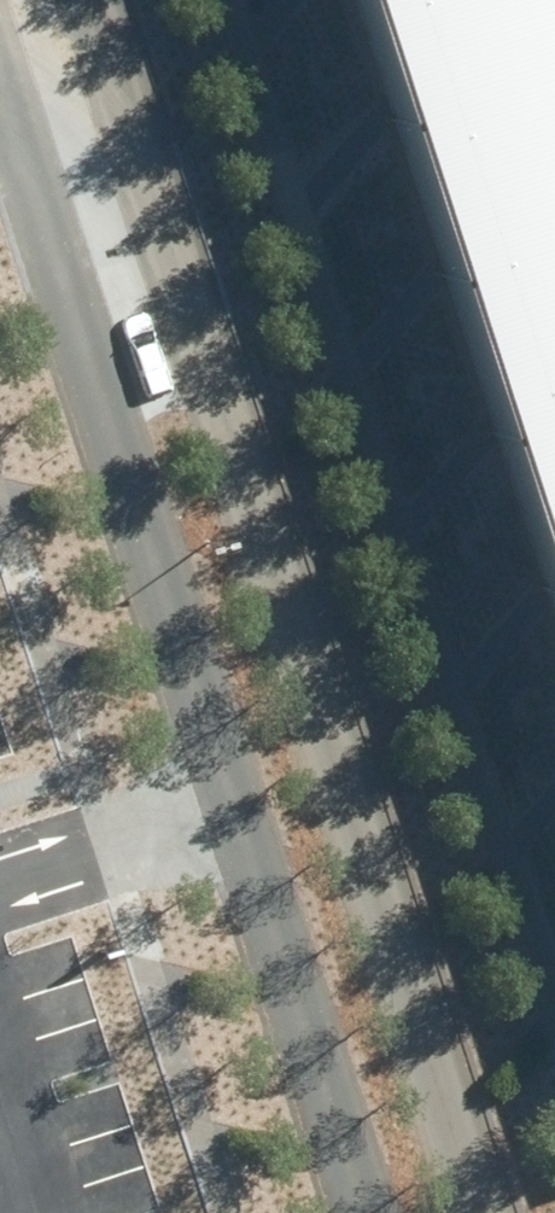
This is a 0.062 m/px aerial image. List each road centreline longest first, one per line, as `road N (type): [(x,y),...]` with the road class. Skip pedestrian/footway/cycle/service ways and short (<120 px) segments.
road 1 (unclassified): [(86,0),(486,1212)]
road 2 (unclassified): [(355,1212),(0,134)]

